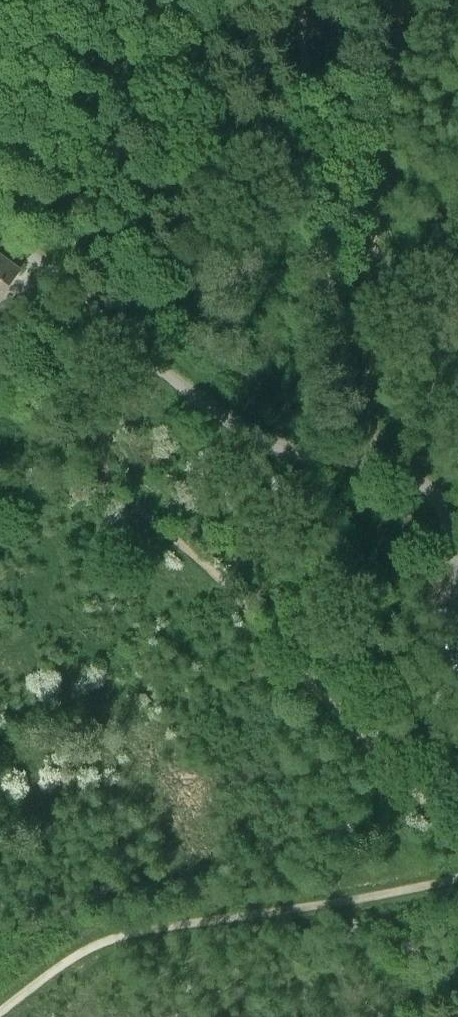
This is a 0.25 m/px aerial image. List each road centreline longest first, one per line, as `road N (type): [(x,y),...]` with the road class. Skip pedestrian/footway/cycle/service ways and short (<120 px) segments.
road 1 (track): [(145,350),(117,404),(110,456),(123,495),(223,584),(457,831)]
road 2 (unclassified): [(457,518),(433,484),(379,459),(276,446),(209,402),(0,231)]
road 3 (track): [(0,1013),(107,941),(457,877)]
road 4 (track): [(379,459),(457,644)]

